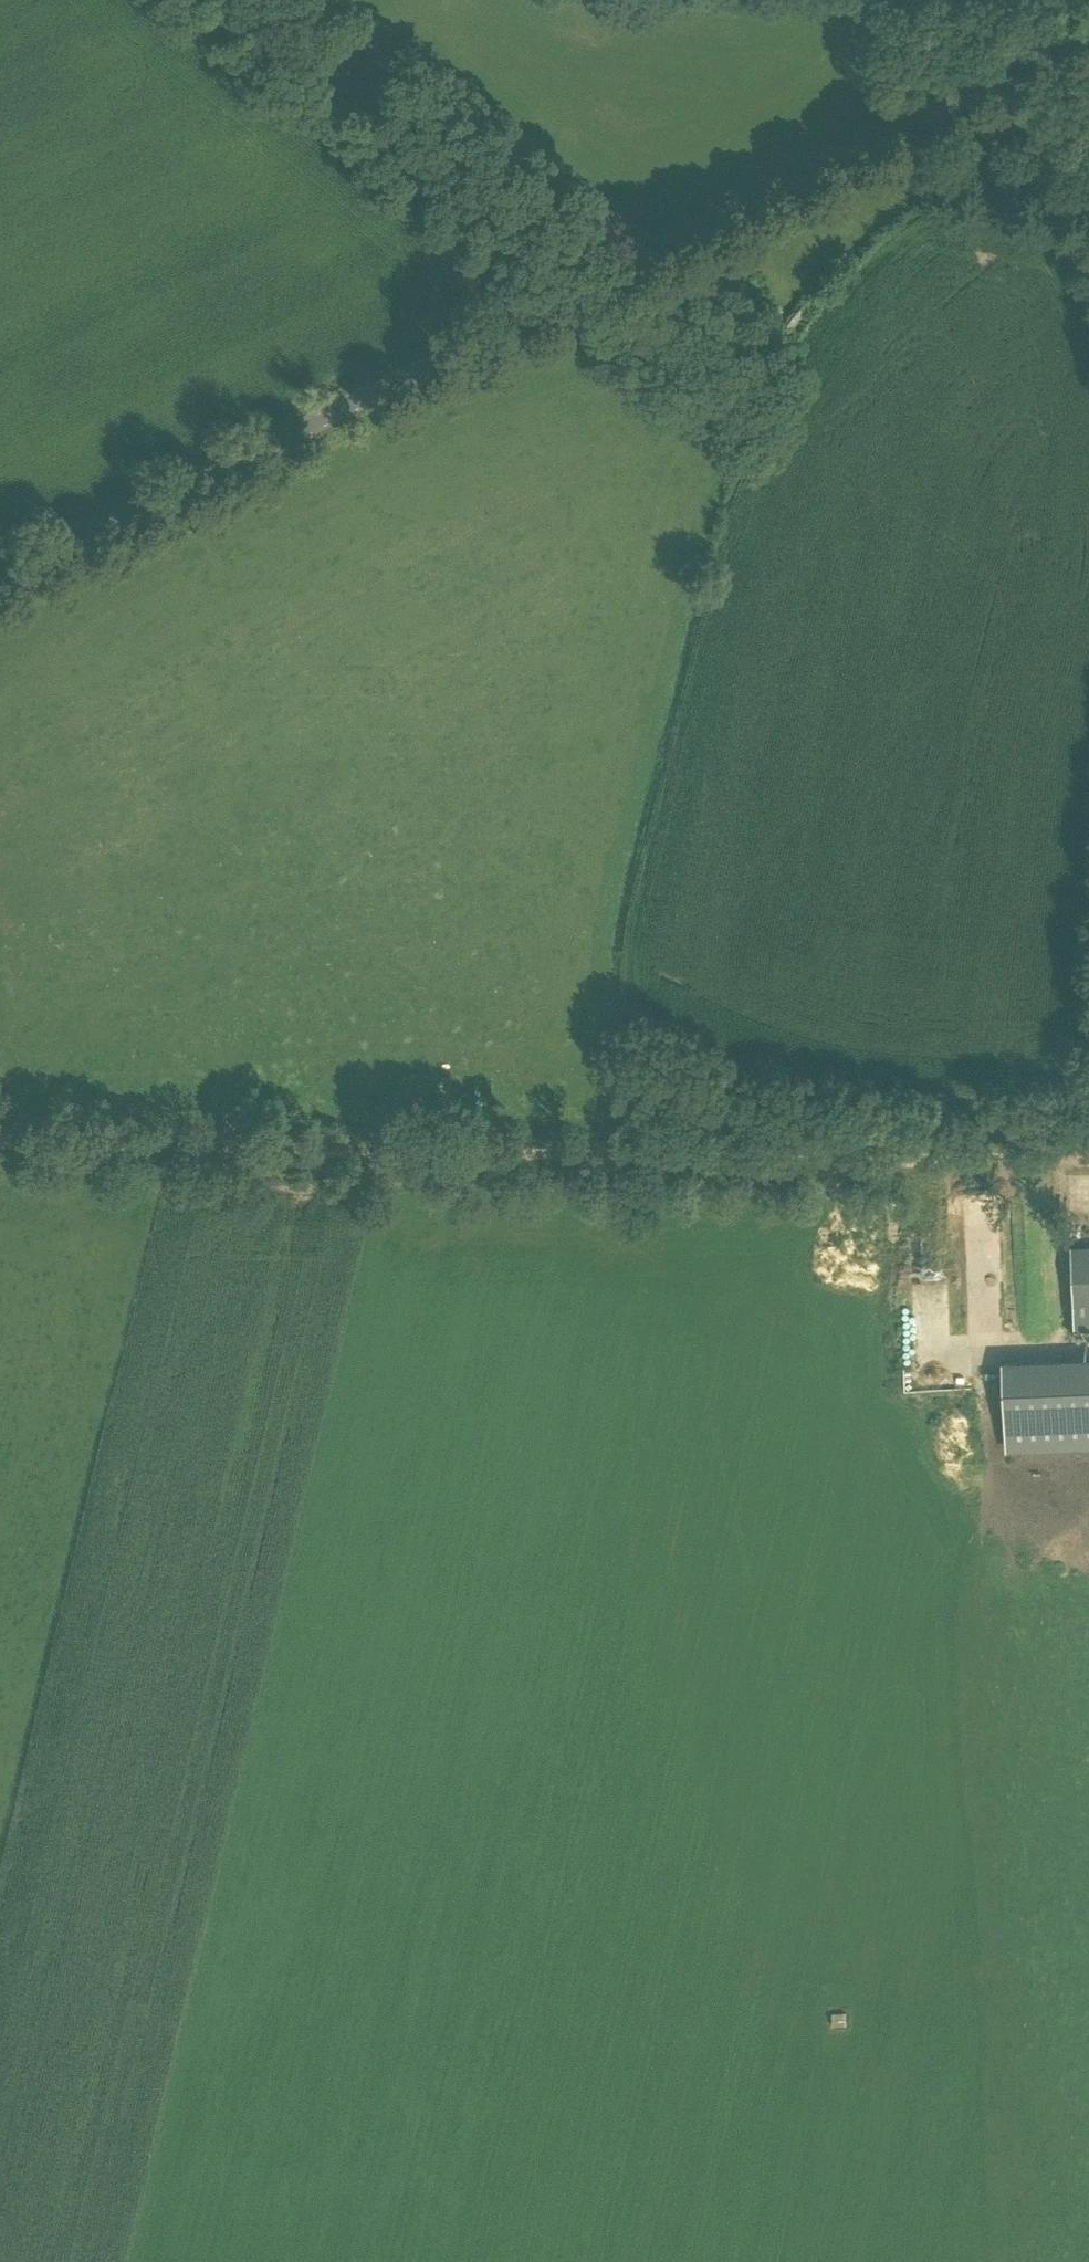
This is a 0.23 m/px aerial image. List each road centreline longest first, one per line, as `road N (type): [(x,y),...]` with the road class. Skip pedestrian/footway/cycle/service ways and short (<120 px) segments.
road 1 (track): [(1088,1162),(0,1140)]
road 2 (tertiary): [(0,586),(584,293)]
road 3 (tertiary): [(584,293),(1088,40)]
road 4 (unclassified): [(584,293),(242,0)]
road 5 (track): [(584,293),(739,421)]

